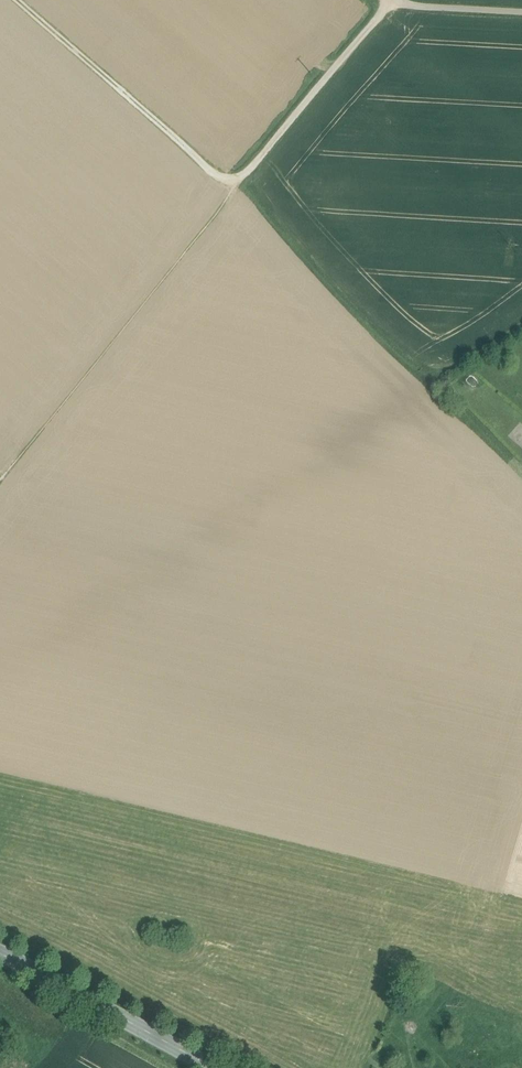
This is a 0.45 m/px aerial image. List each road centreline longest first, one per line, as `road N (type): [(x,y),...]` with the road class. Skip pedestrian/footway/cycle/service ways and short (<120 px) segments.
road 1 (track): [(18,0),(241,187),(389,0)]
road 2 (track): [(0,477),(241,187)]
road 3 (unclassified): [(215,1067),(0,954)]
road 4 (unclassified): [(390,2),(521,12)]

